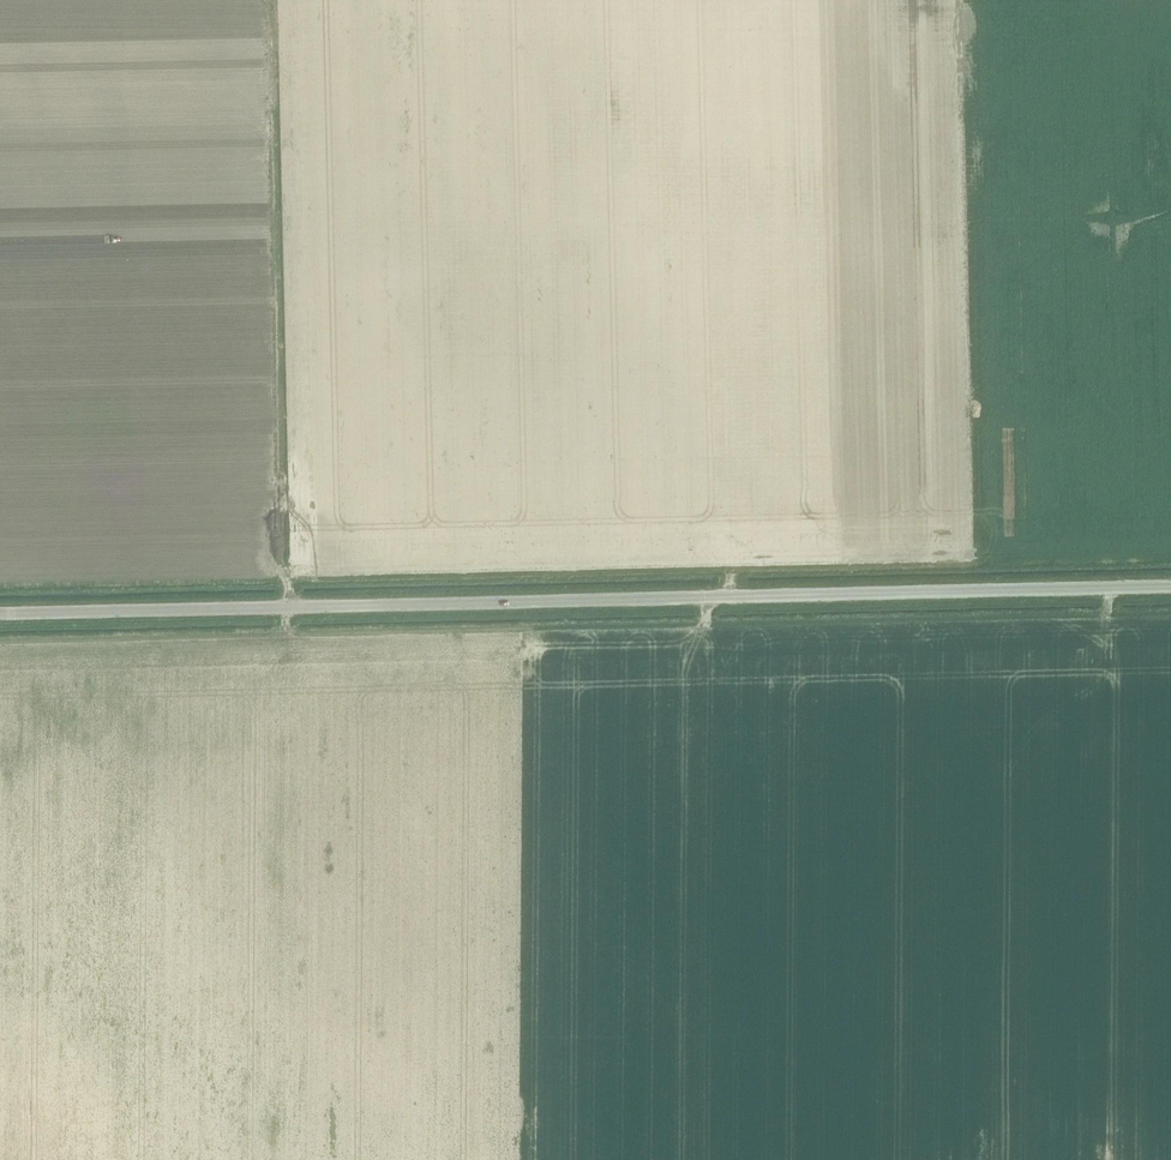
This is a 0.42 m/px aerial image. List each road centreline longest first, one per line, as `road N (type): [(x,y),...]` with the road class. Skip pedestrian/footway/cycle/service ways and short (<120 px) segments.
road 1 (tertiary): [(0,616),(1170,588)]

